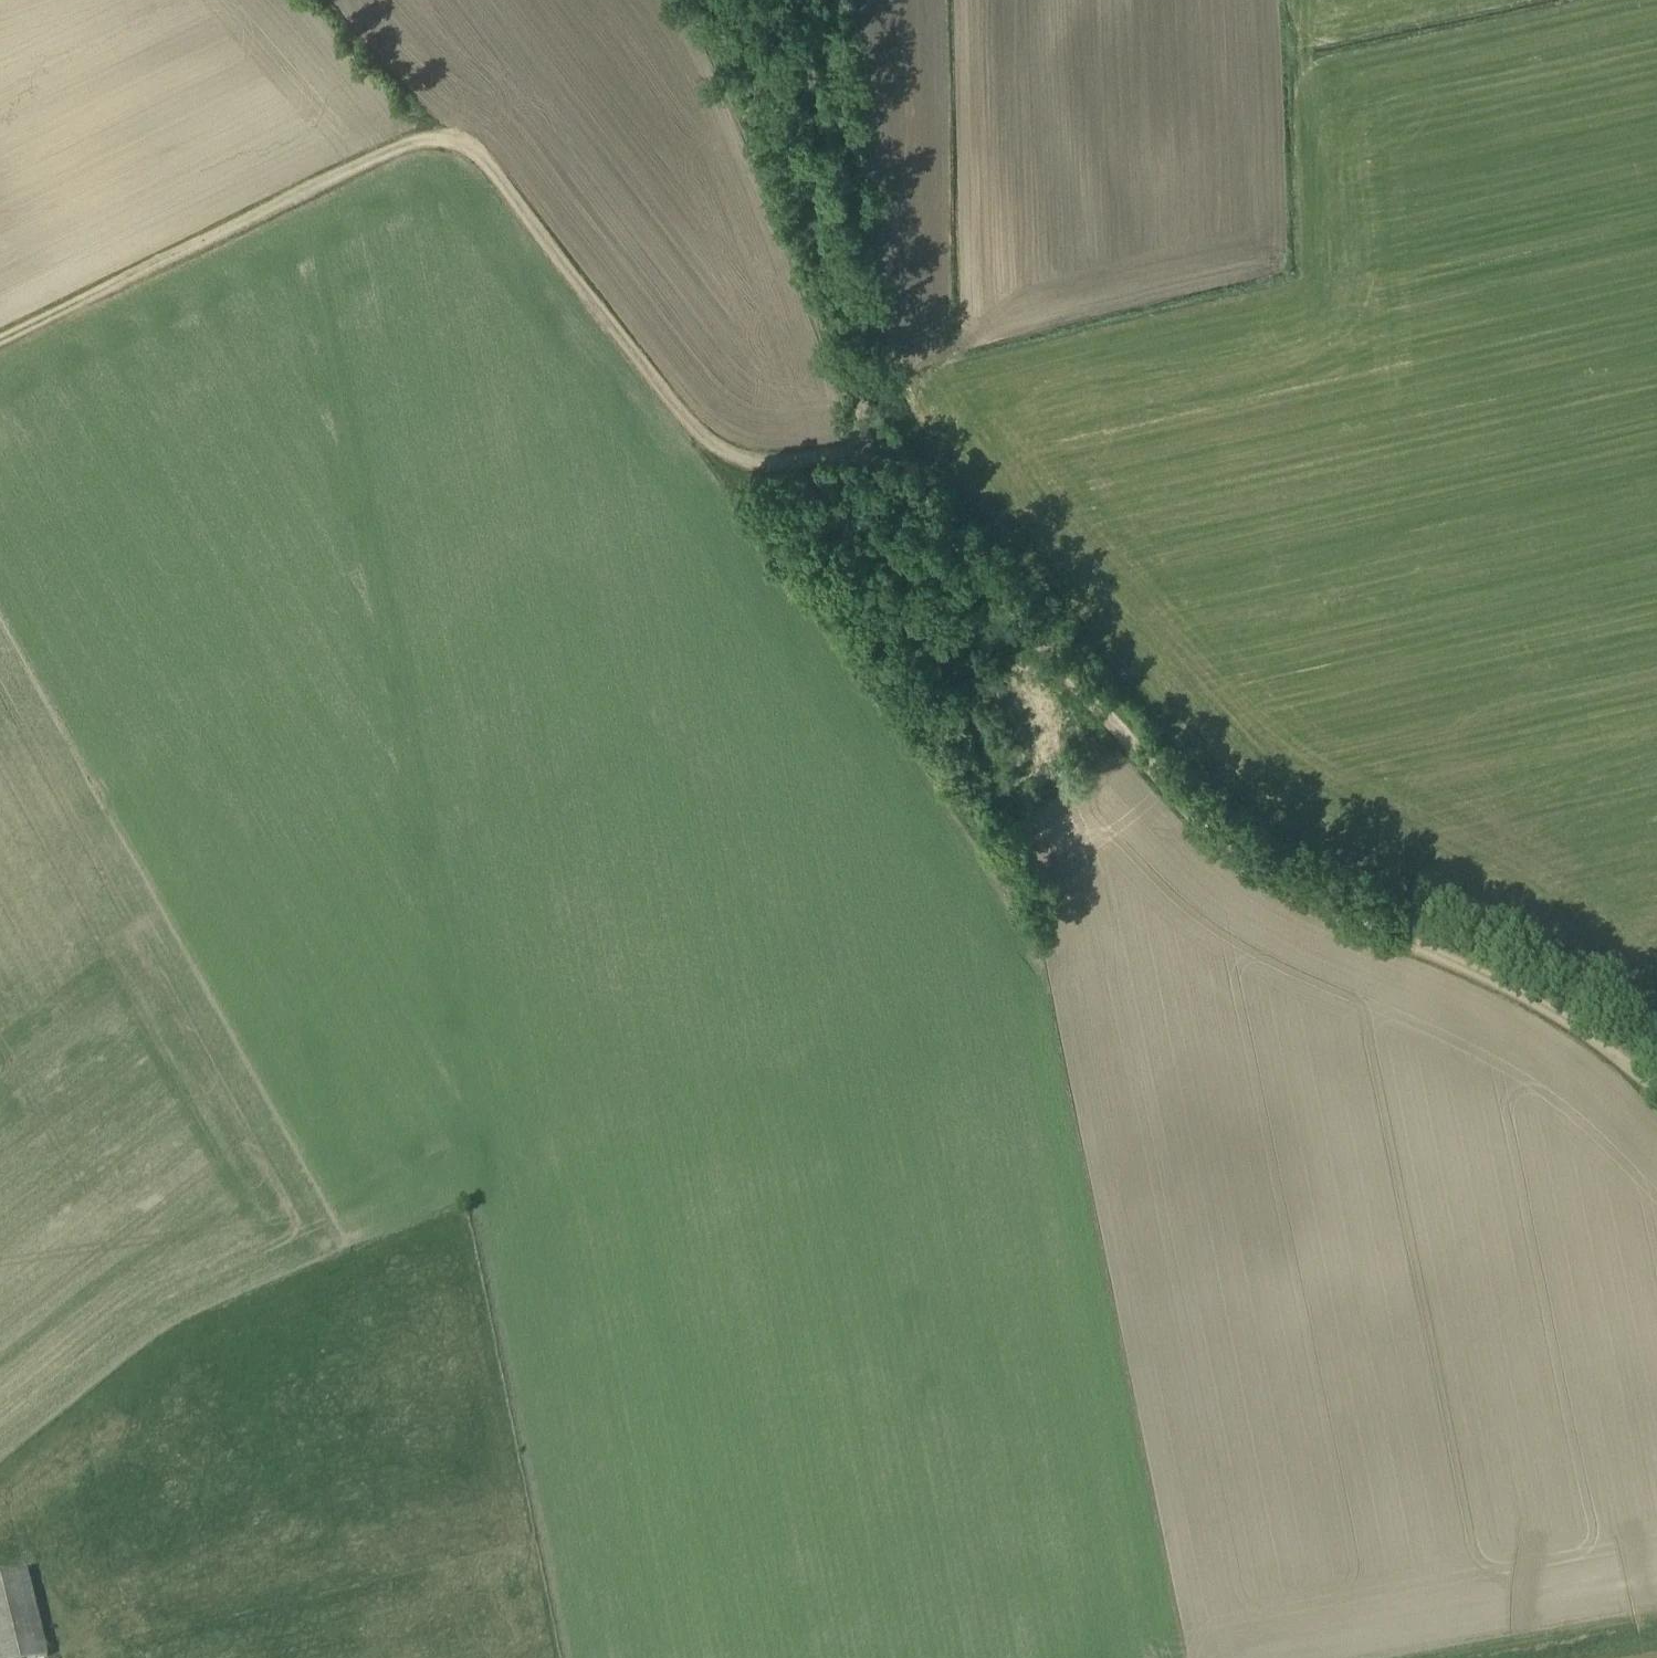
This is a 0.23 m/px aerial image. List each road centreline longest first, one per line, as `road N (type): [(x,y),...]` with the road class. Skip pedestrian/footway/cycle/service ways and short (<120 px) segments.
road 1 (track): [(0,341),(400,157),(483,157),(718,456),(768,461),(878,449),(1237,875),(1632,1064),(1656,1088)]
road 2 (track): [(801,0),(826,150),(825,204),(878,449)]
road 3 (track): [(1433,1657),(1656,1619)]

